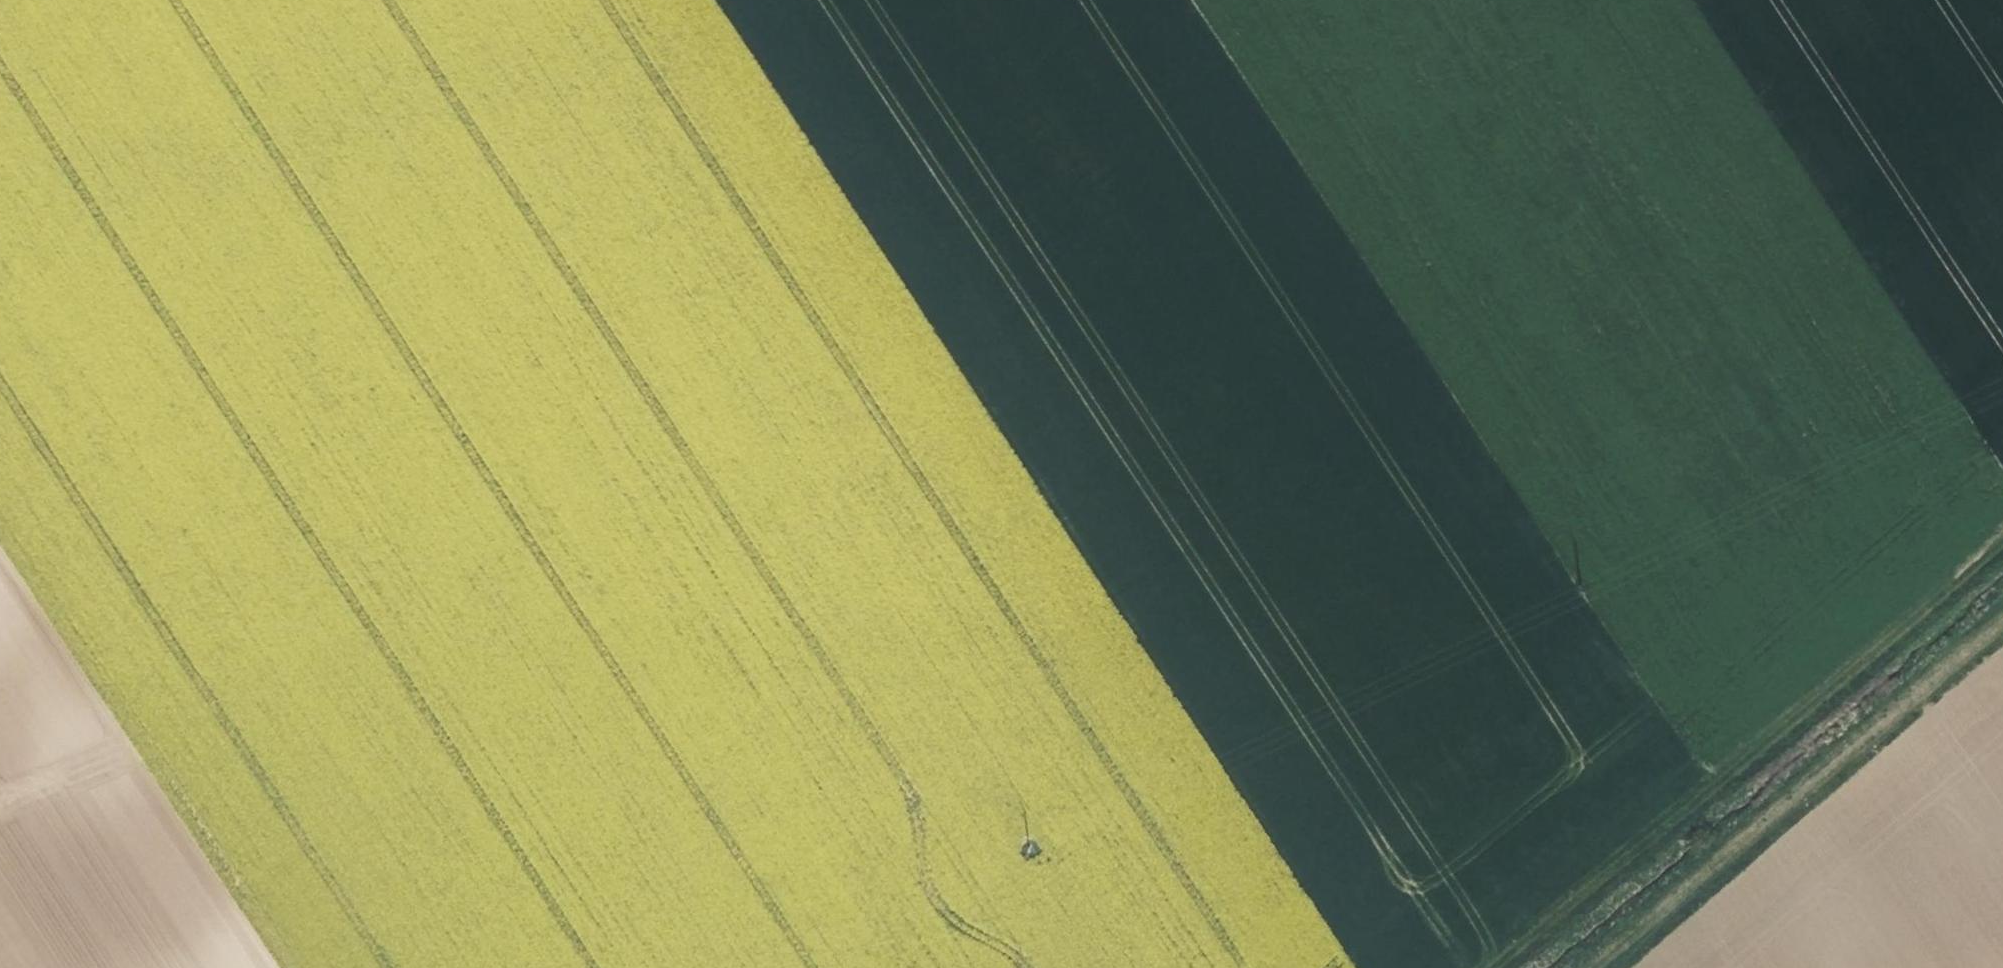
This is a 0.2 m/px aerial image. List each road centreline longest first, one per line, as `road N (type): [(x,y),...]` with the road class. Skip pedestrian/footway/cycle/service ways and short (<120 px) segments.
road 1 (track): [(1495,967),(2002,534)]
road 2 (track): [(2002,623),(1595,967)]

